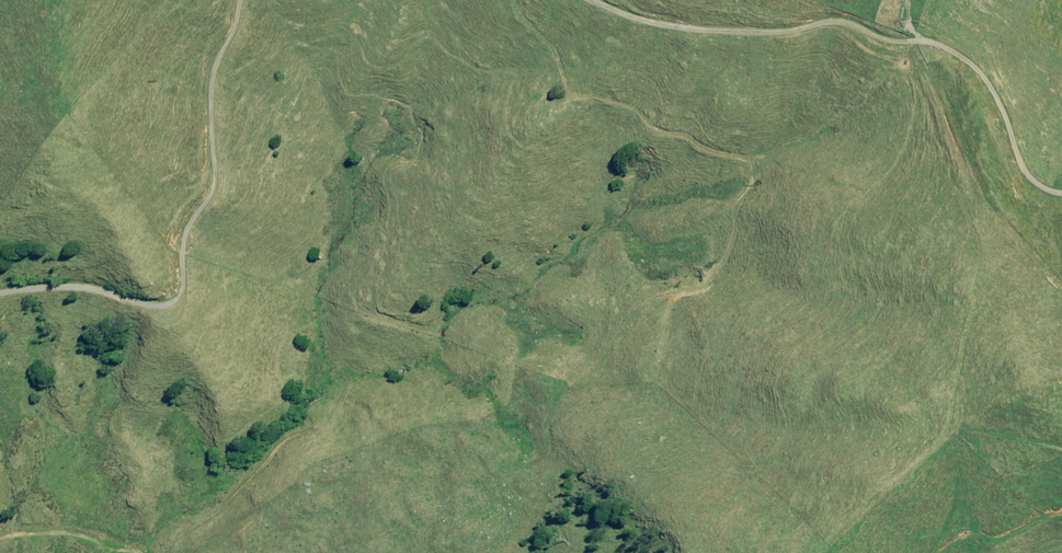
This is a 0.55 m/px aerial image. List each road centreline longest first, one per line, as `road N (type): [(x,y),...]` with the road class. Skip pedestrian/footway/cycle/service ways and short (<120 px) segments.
road 1 (track): [(228,0),(205,83),(203,188),(155,287),(126,301),(44,292),(0,297)]
road 2 (track): [(910,30),(776,32),(663,20),(595,0)]
road 3 (track): [(910,30),(972,64),(991,88),(1020,167),(1042,187),(1061,191)]

